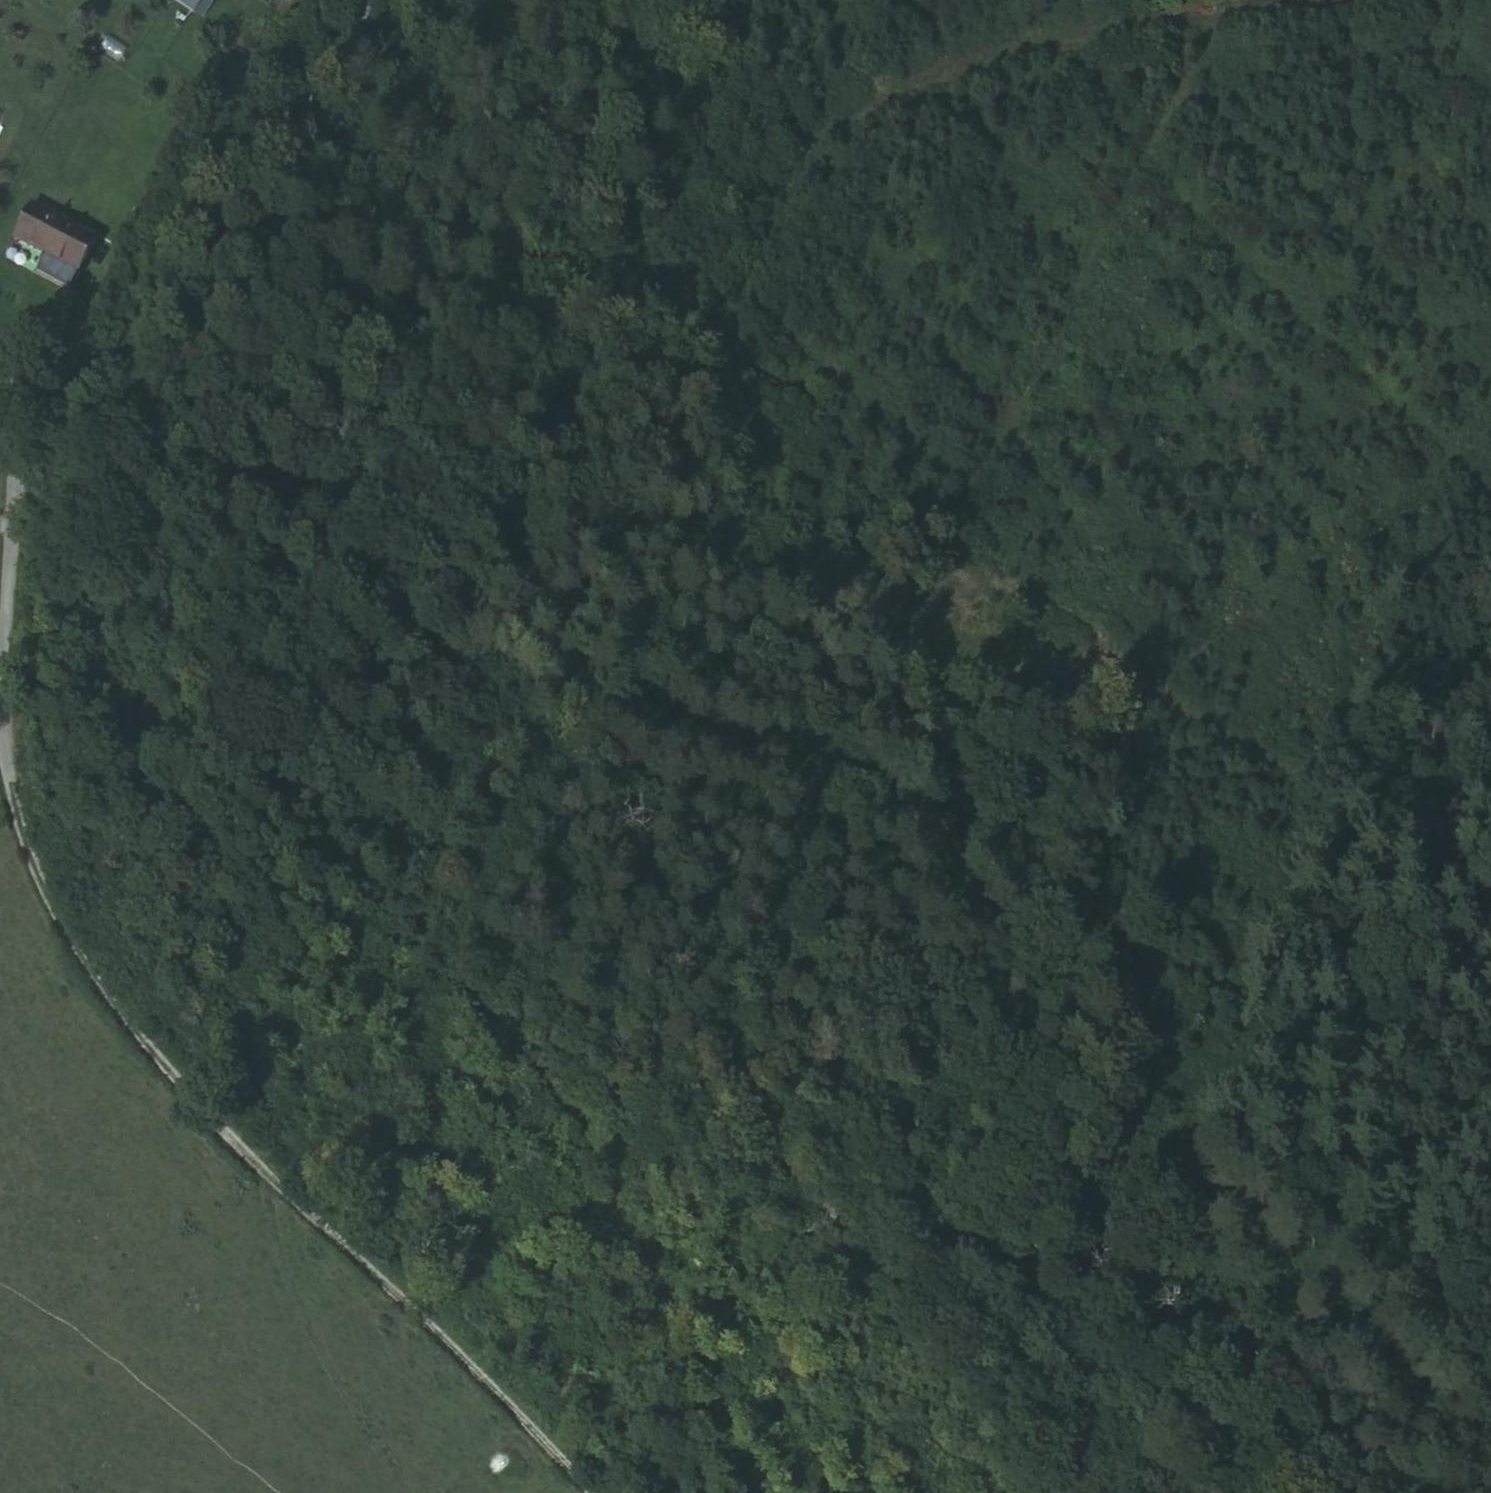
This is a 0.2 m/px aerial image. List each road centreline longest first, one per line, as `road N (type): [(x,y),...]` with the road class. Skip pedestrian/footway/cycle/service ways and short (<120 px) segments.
road 1 (track): [(597,1492),(179,1090),(56,915),(15,808),(0,730),(16,479),(10,381),(0,363)]
road 2 (track): [(1297,0),(1073,42),(936,80),(871,83),(774,0)]

